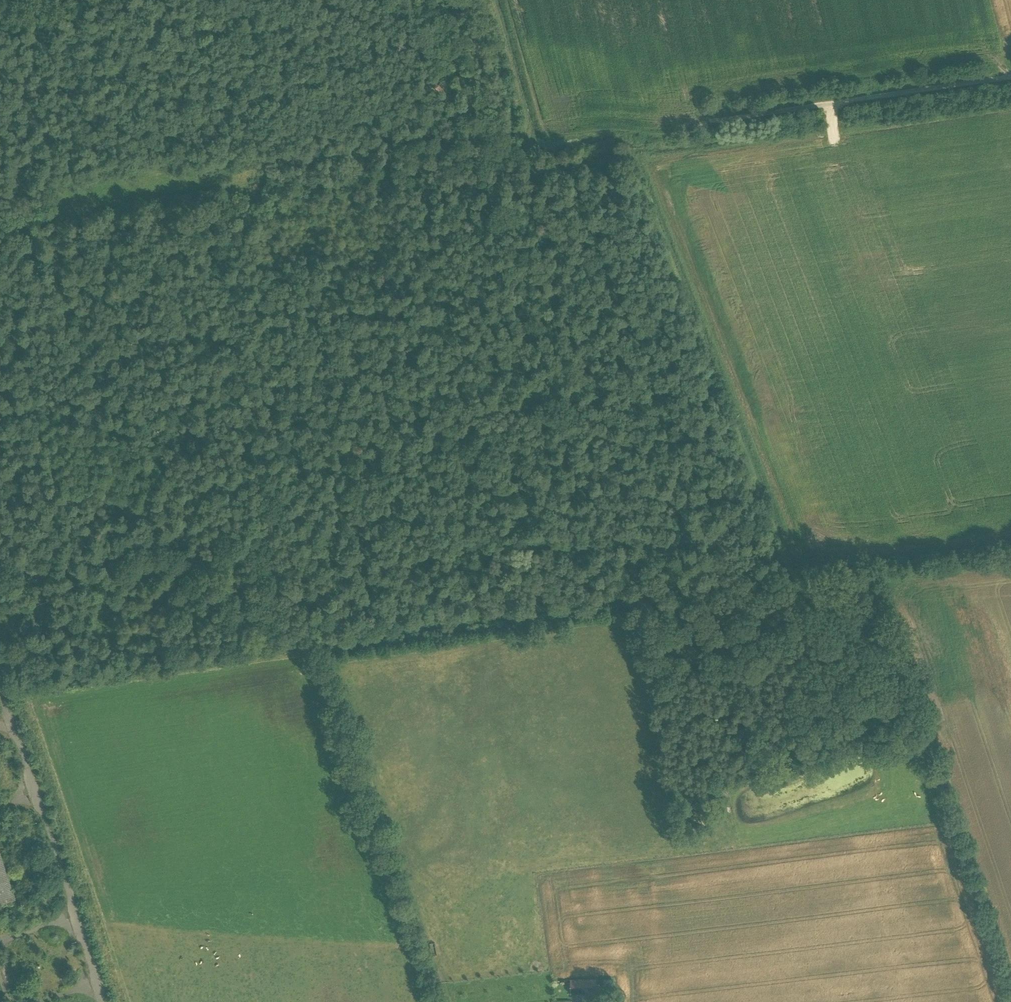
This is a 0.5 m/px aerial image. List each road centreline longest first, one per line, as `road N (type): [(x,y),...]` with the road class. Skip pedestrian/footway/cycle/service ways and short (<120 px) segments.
road 1 (unclassified): [(1010,78),(715,121)]
road 2 (unclassified): [(75,917),(0,692)]

